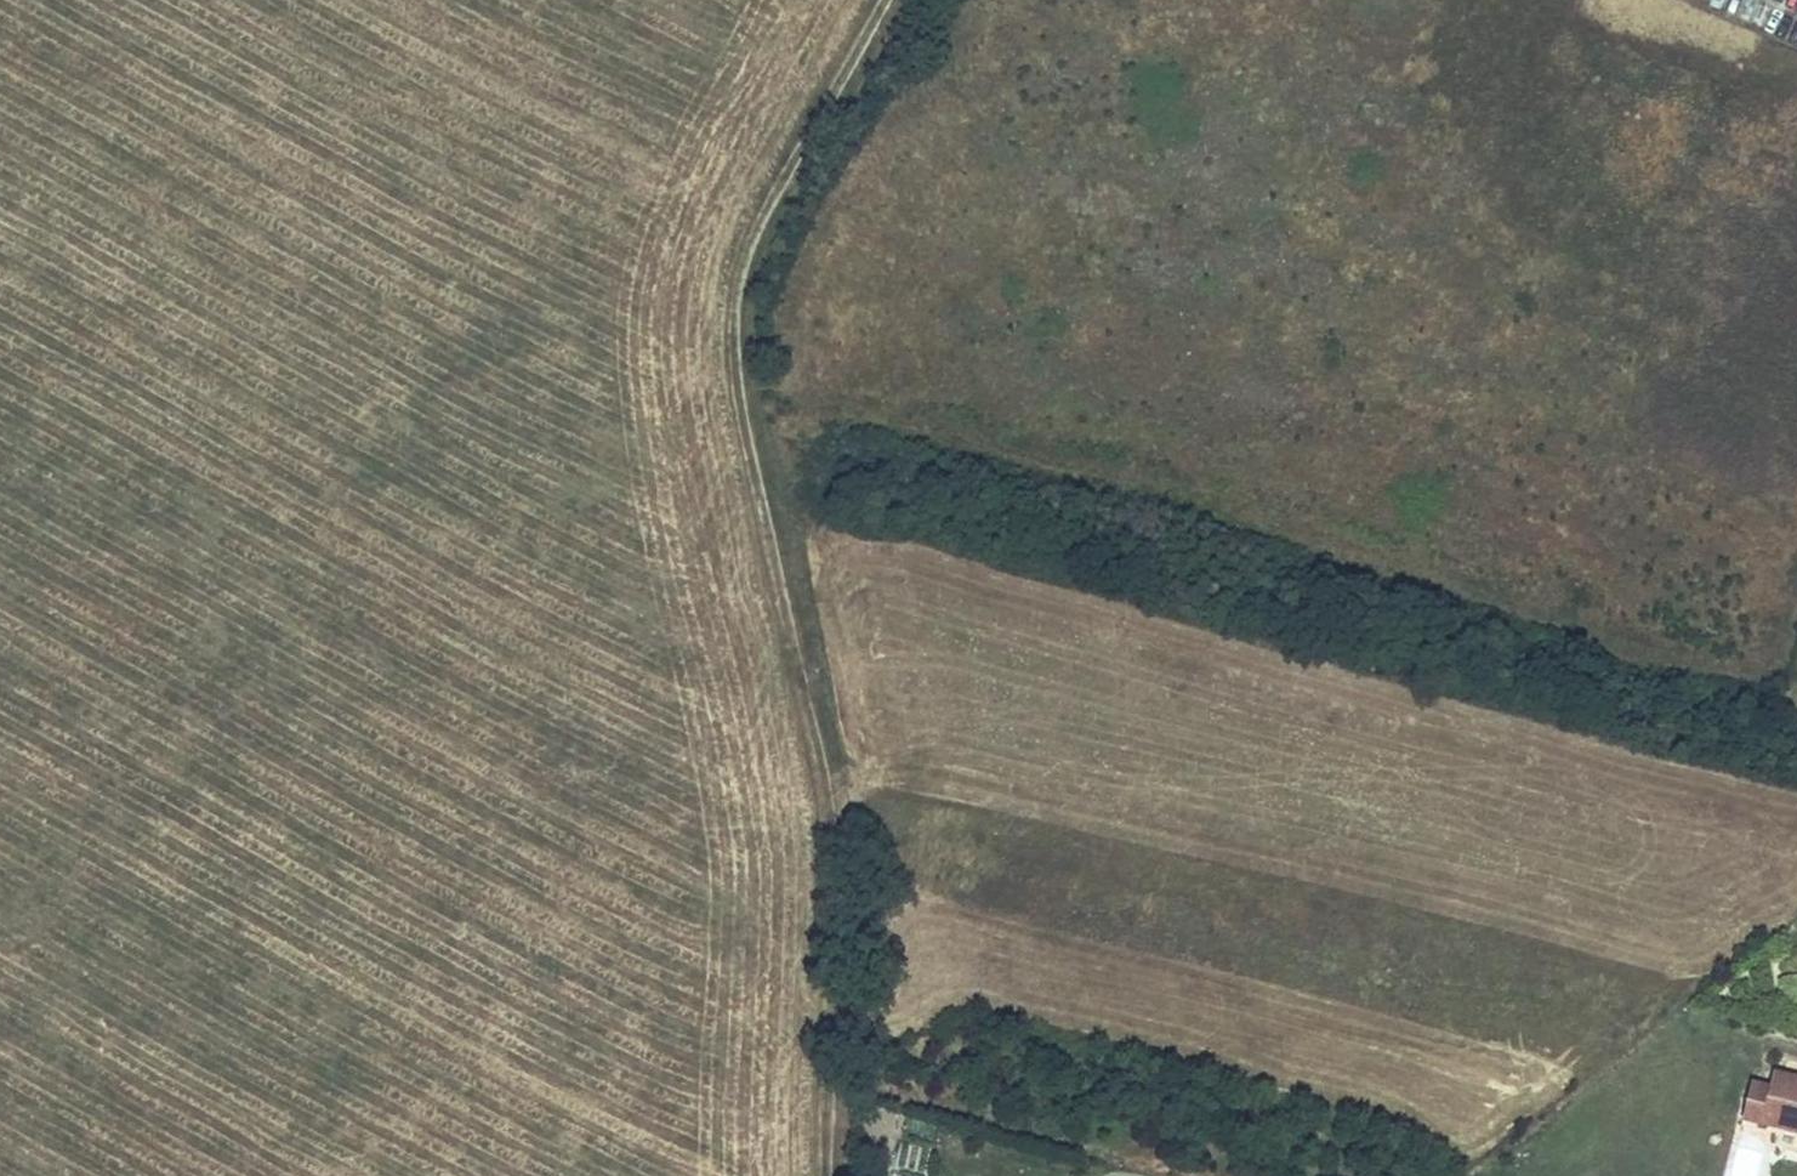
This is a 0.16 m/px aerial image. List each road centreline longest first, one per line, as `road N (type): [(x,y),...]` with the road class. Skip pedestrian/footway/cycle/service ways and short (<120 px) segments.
road 1 (track): [(838,1175),(830,1100),(856,850),(767,504),(749,310),(796,186),(923,0)]

